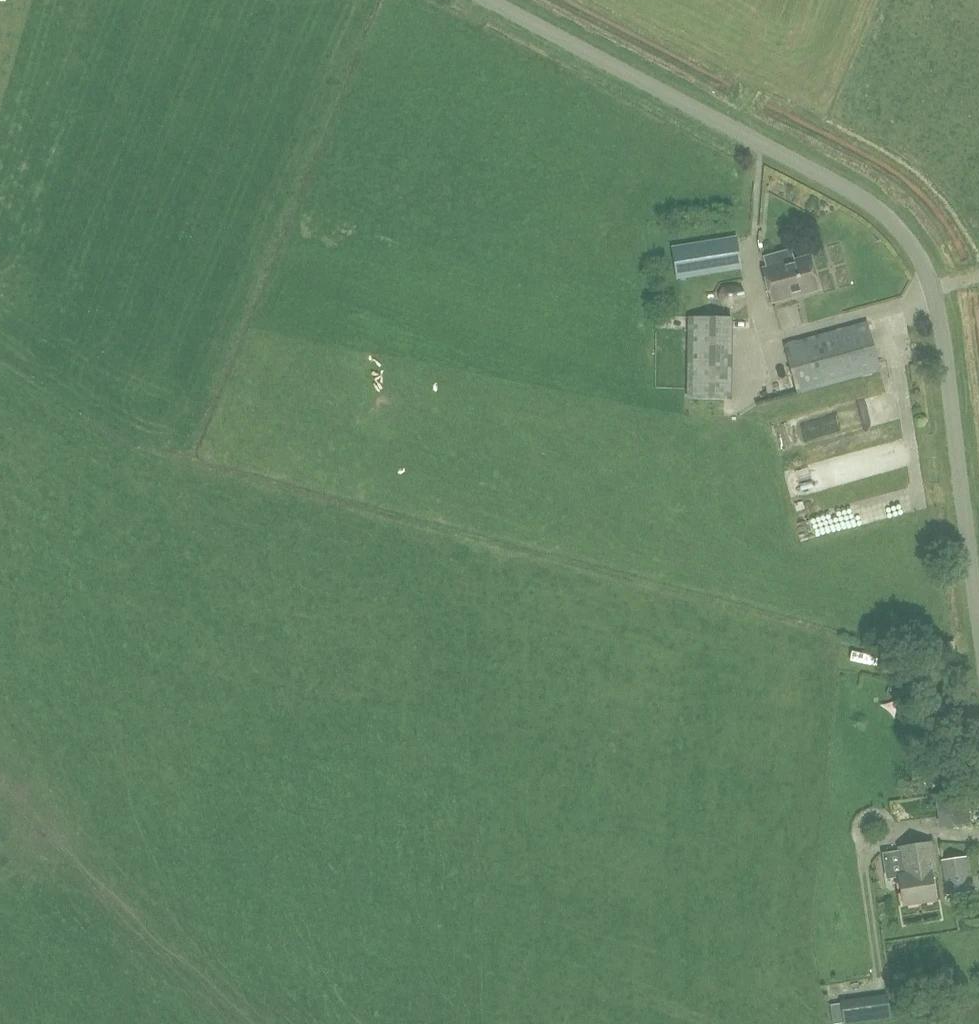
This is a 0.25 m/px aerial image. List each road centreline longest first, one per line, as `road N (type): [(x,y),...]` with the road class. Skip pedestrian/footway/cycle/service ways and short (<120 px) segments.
road 1 (unclassified): [(978,545),(951,283),(925,239),(484,0)]

